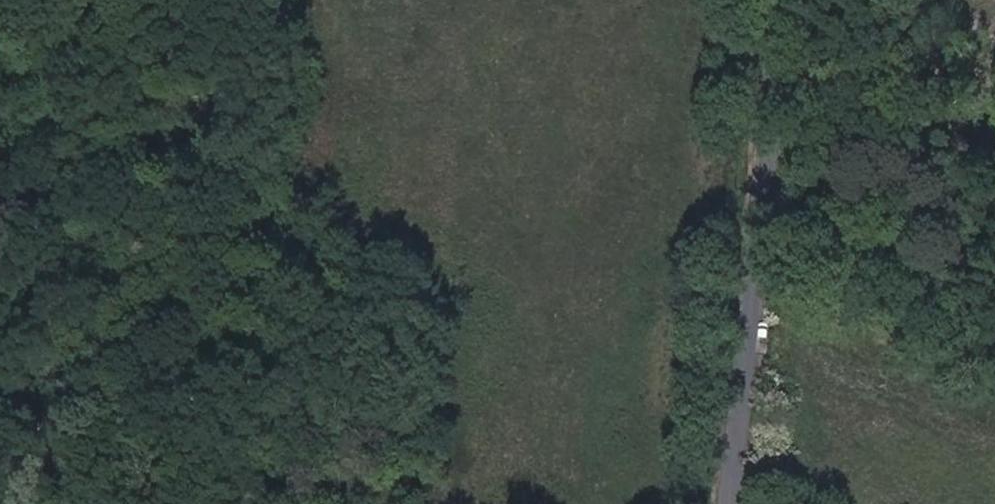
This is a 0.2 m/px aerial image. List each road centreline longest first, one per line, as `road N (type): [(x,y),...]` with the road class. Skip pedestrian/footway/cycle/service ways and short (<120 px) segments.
road 1 (tertiary): [(725,503),(782,0)]

